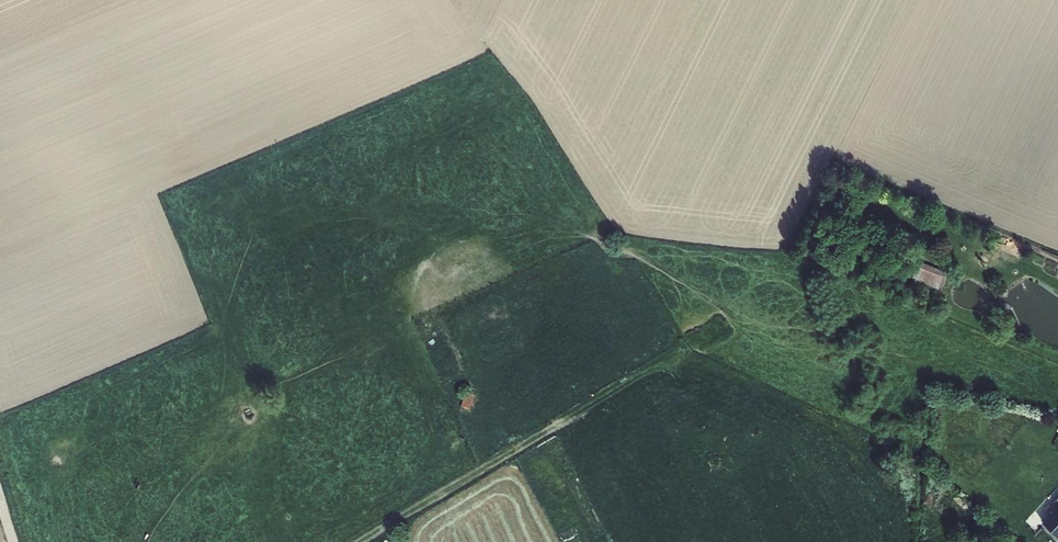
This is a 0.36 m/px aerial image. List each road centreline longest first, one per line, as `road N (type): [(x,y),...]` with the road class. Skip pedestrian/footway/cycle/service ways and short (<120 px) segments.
road 1 (track): [(528,446),(359,541)]

